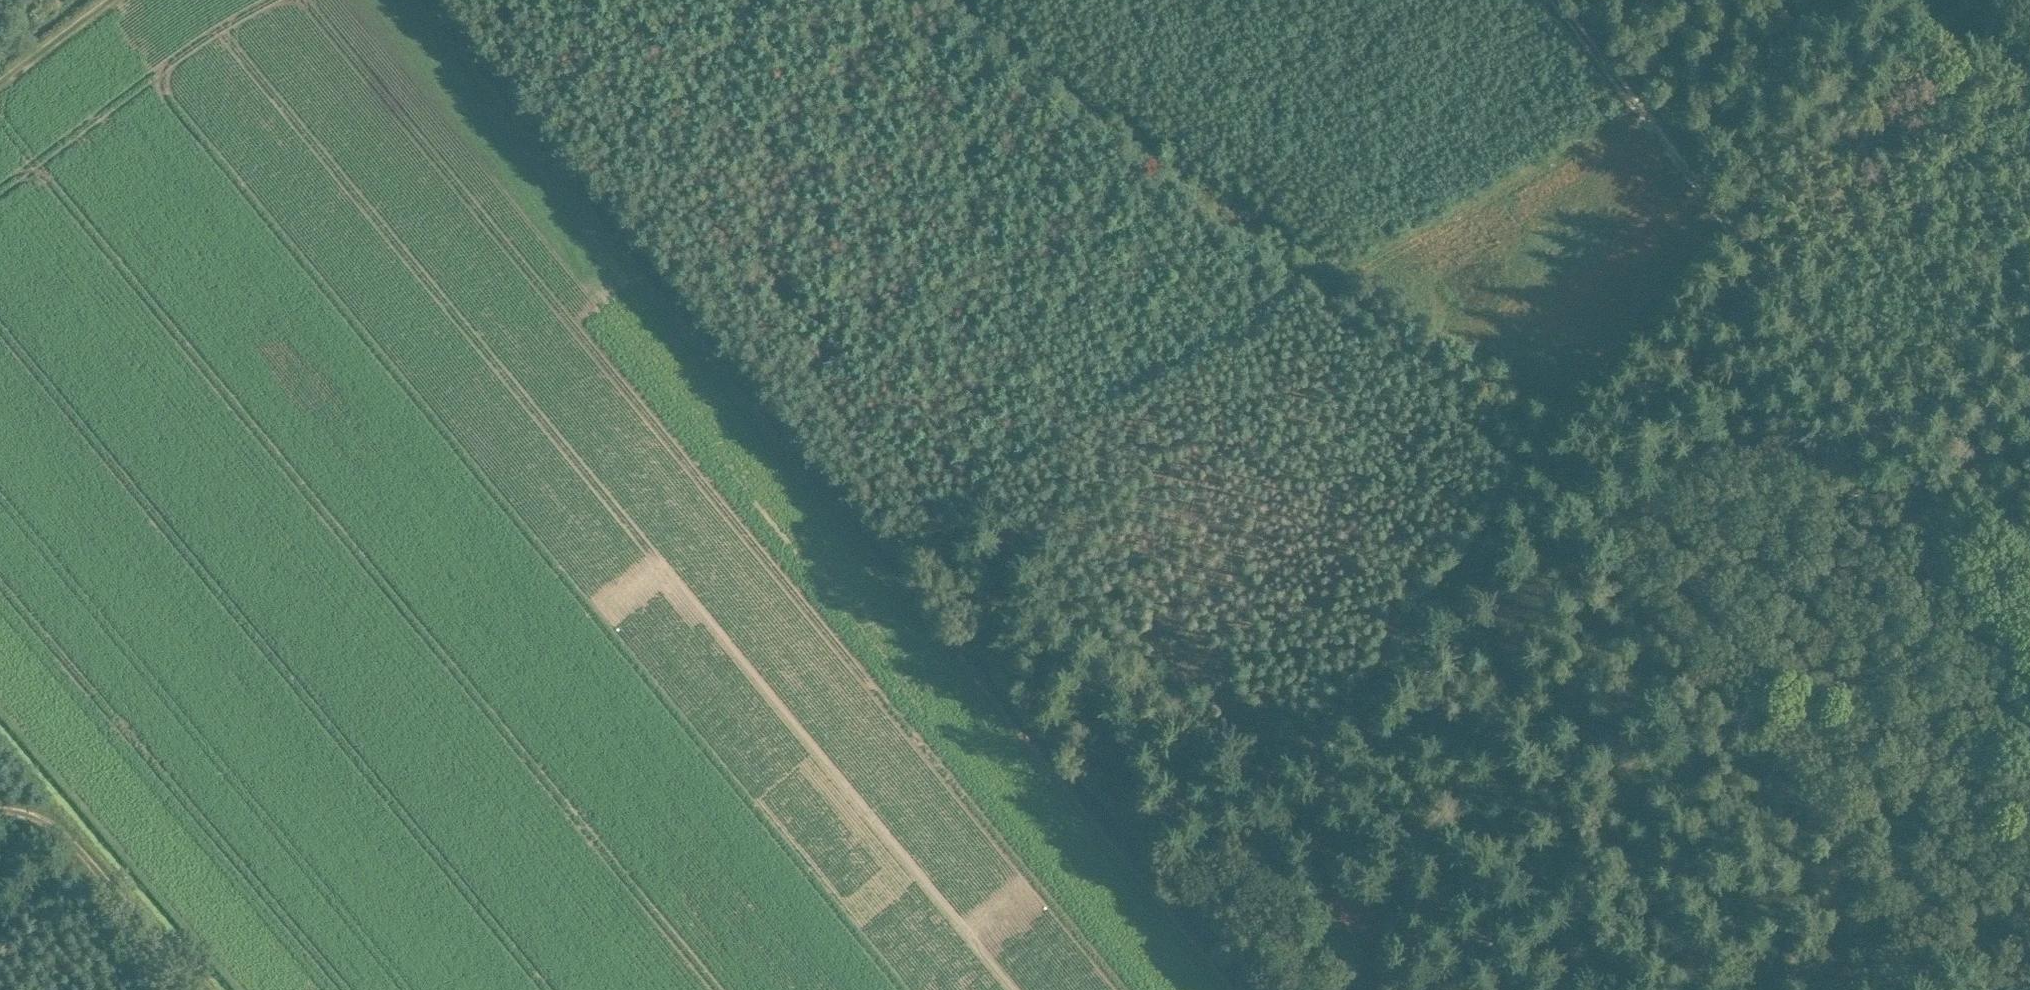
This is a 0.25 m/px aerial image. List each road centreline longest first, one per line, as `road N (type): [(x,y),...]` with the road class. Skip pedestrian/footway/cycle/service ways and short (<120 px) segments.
road 1 (track): [(408,0),(1226,989)]
road 2 (track): [(1557,0),(2029,598)]
road 3 (track): [(180,989),(49,836)]
road 4 (track): [(0,76),(101,0)]

